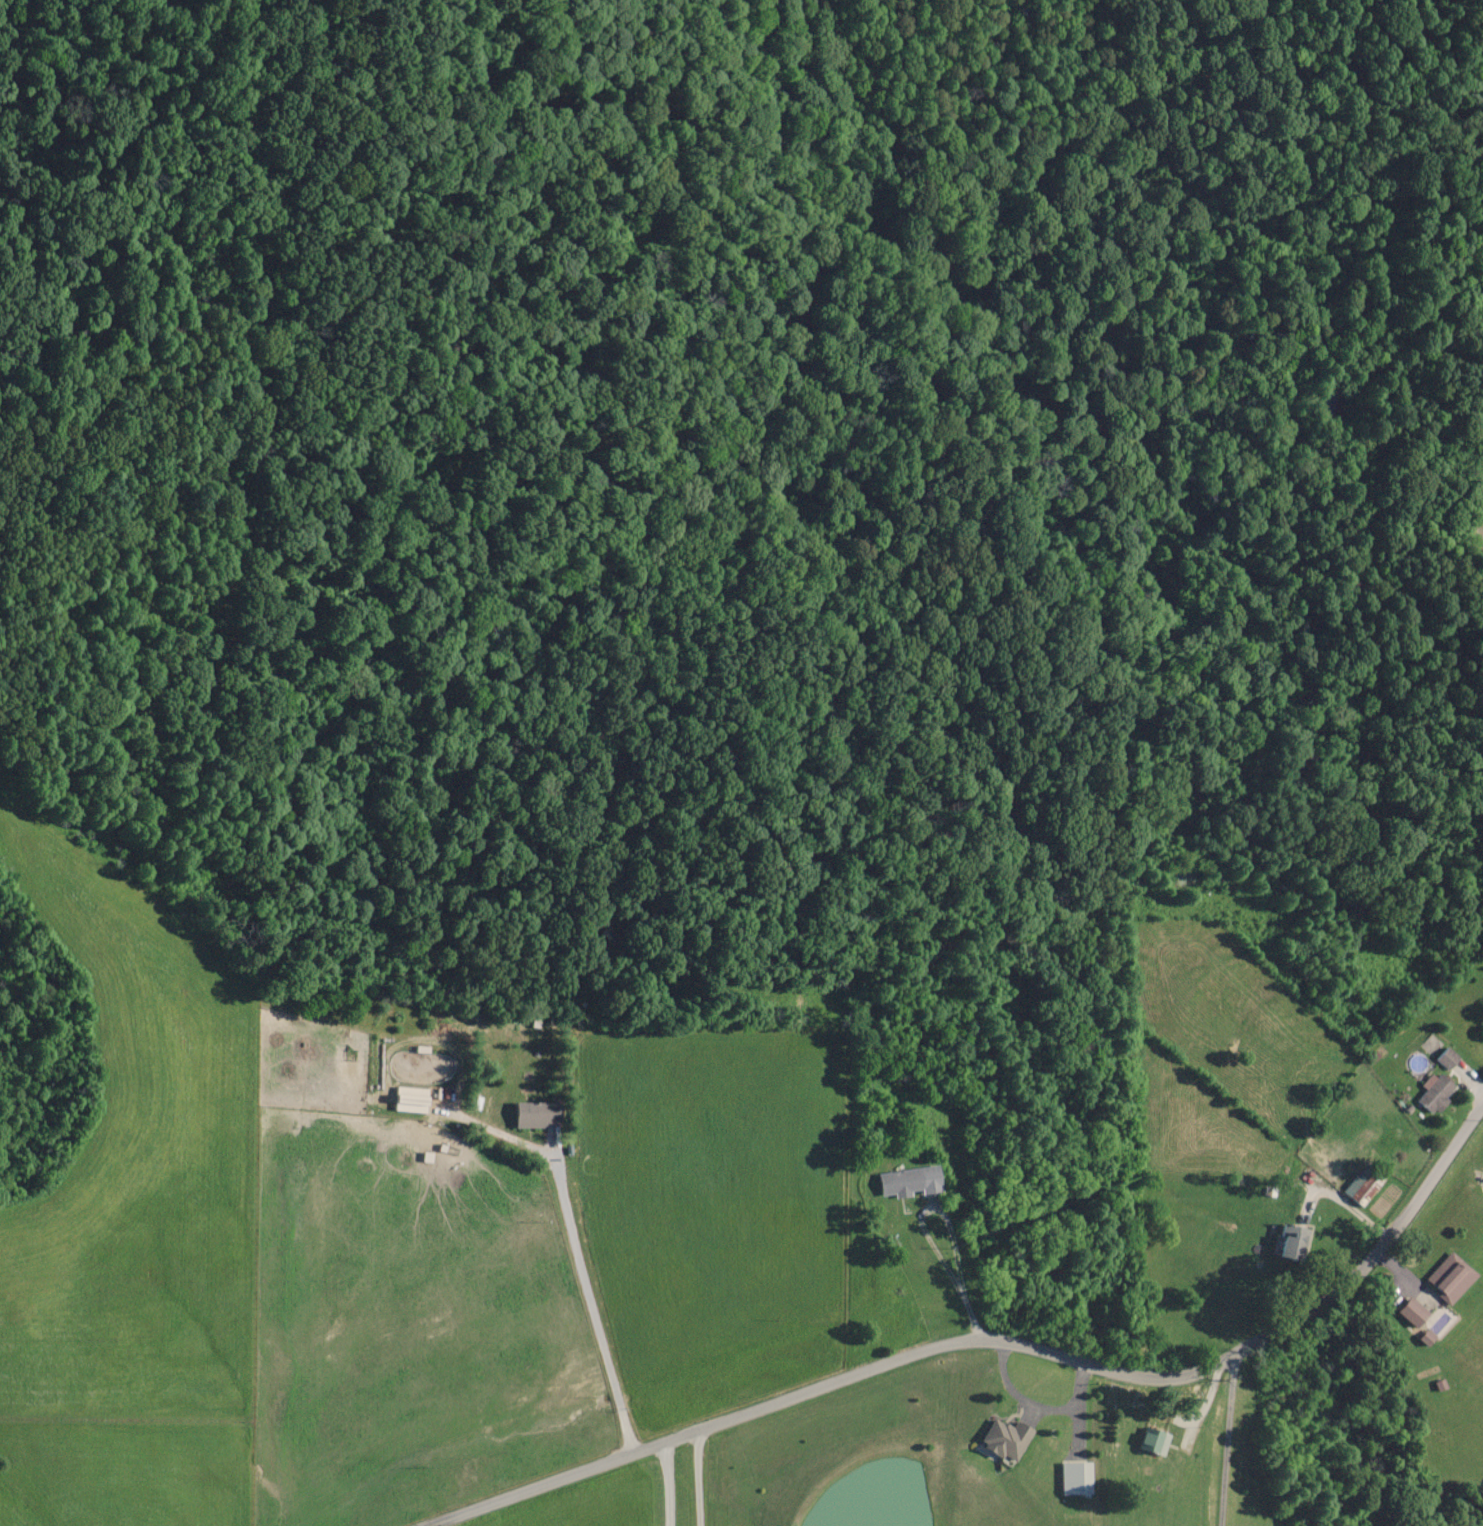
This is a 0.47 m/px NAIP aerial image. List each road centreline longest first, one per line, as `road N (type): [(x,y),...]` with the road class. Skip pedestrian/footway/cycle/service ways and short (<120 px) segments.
road 1 (residential): [(426,1525),(927,1348),(1003,1342),(1126,1376),(1181,1377),(1221,1363),(1353,1277),(1482,1103)]

